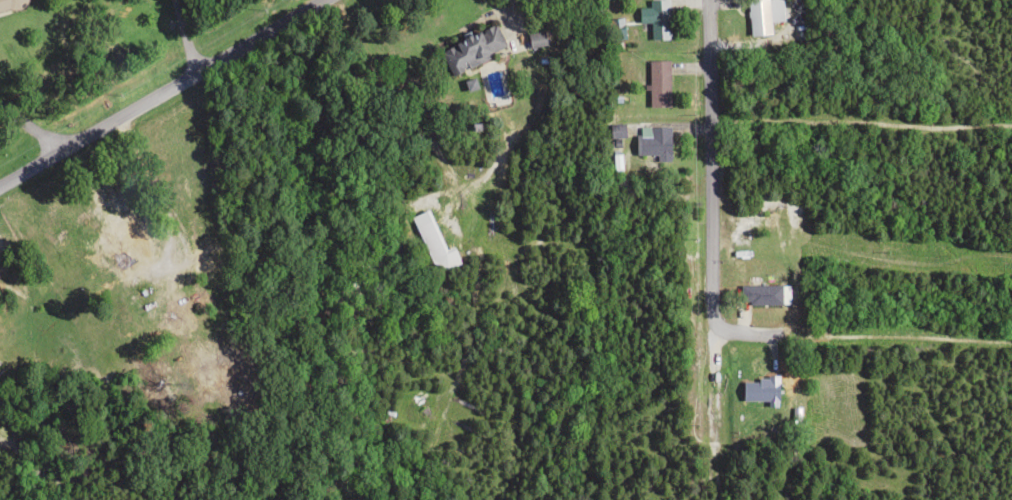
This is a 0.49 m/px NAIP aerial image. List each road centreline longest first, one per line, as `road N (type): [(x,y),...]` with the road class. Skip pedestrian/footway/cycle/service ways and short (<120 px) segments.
road 1 (residential): [(722,499),(725,0)]
road 2 (residential): [(0,196),(324,0)]

